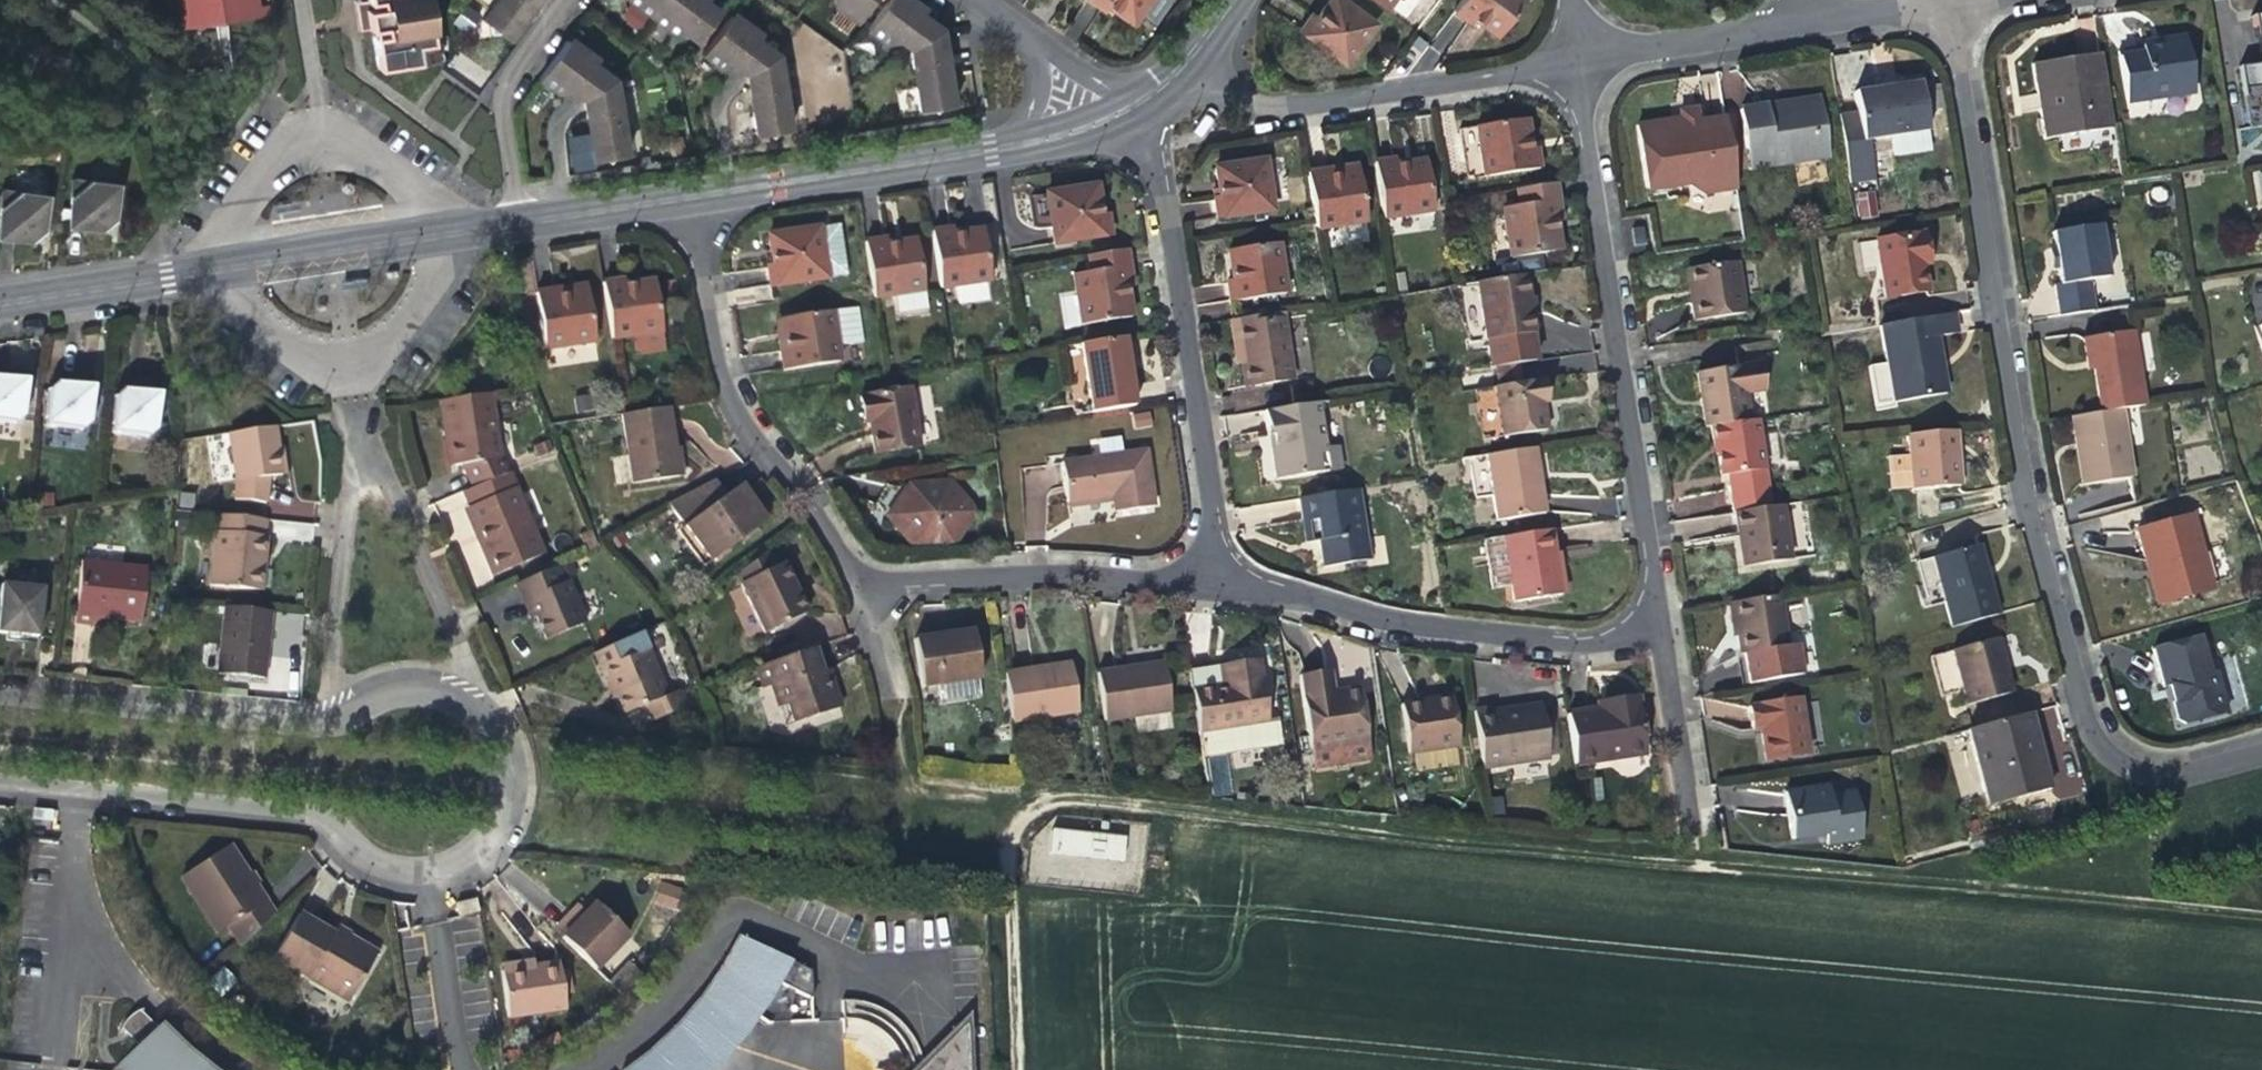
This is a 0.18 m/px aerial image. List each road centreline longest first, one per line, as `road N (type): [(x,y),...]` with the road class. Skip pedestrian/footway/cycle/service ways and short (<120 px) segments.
road 1 (track): [(2261,912),(893,778)]
road 2 (residential): [(0,788),(318,821),(370,862),(414,871),(457,862),(485,837),(504,787),(496,738),(470,698),(413,683),(375,688),(321,718),(0,688)]
road 3 (residential): [(2261,753),(2178,777),(2151,777),(2114,763),(2092,738),(2021,453),(1948,4)]
road 4 (residential): [(1647,624),(1657,596),(1578,64)]
road 5 (residential): [(1128,115),(1168,213),(1213,504),(1210,583)]
road 6 (residential): [(1210,583),(1386,622),(1572,644),(1615,643),(1647,624)]
road 7 (residential): [(858,585),(722,385),(695,200)]
road 8 (residential): [(1190,72),(1273,111),(1578,64)]
road 9 (residential): [(442,238),(433,193),(398,149),(366,132),(316,127),(264,147),(237,174),(219,213),(216,272)]
road 10 (residential): [(1210,583),(1087,575),(858,585)]
road 11 (residential): [(695,200),(1020,145)]
road 12 (residential): [(216,272),(263,329),(300,347),(337,350),(380,339),(409,318),(432,286),(442,238)]
road 13 (track): [(1001,784),(1013,1069)]
road 14 (residential): [(442,238),(695,200)]
road 15 (residential): [(1578,64),(1814,26)]
road 16 (residential): [(216,272),(442,238)]
road 17 (residential): [(1696,841),(1662,643),(1647,624)]
road 18 (residential): [(0,305),(216,272)]
road 19 (residential): [(895,761),(858,585)]
road 20 (residential): [(1161,96),(1117,92),(1031,35)]
road 21 (residential): [(1814,26),(1948,4)]

